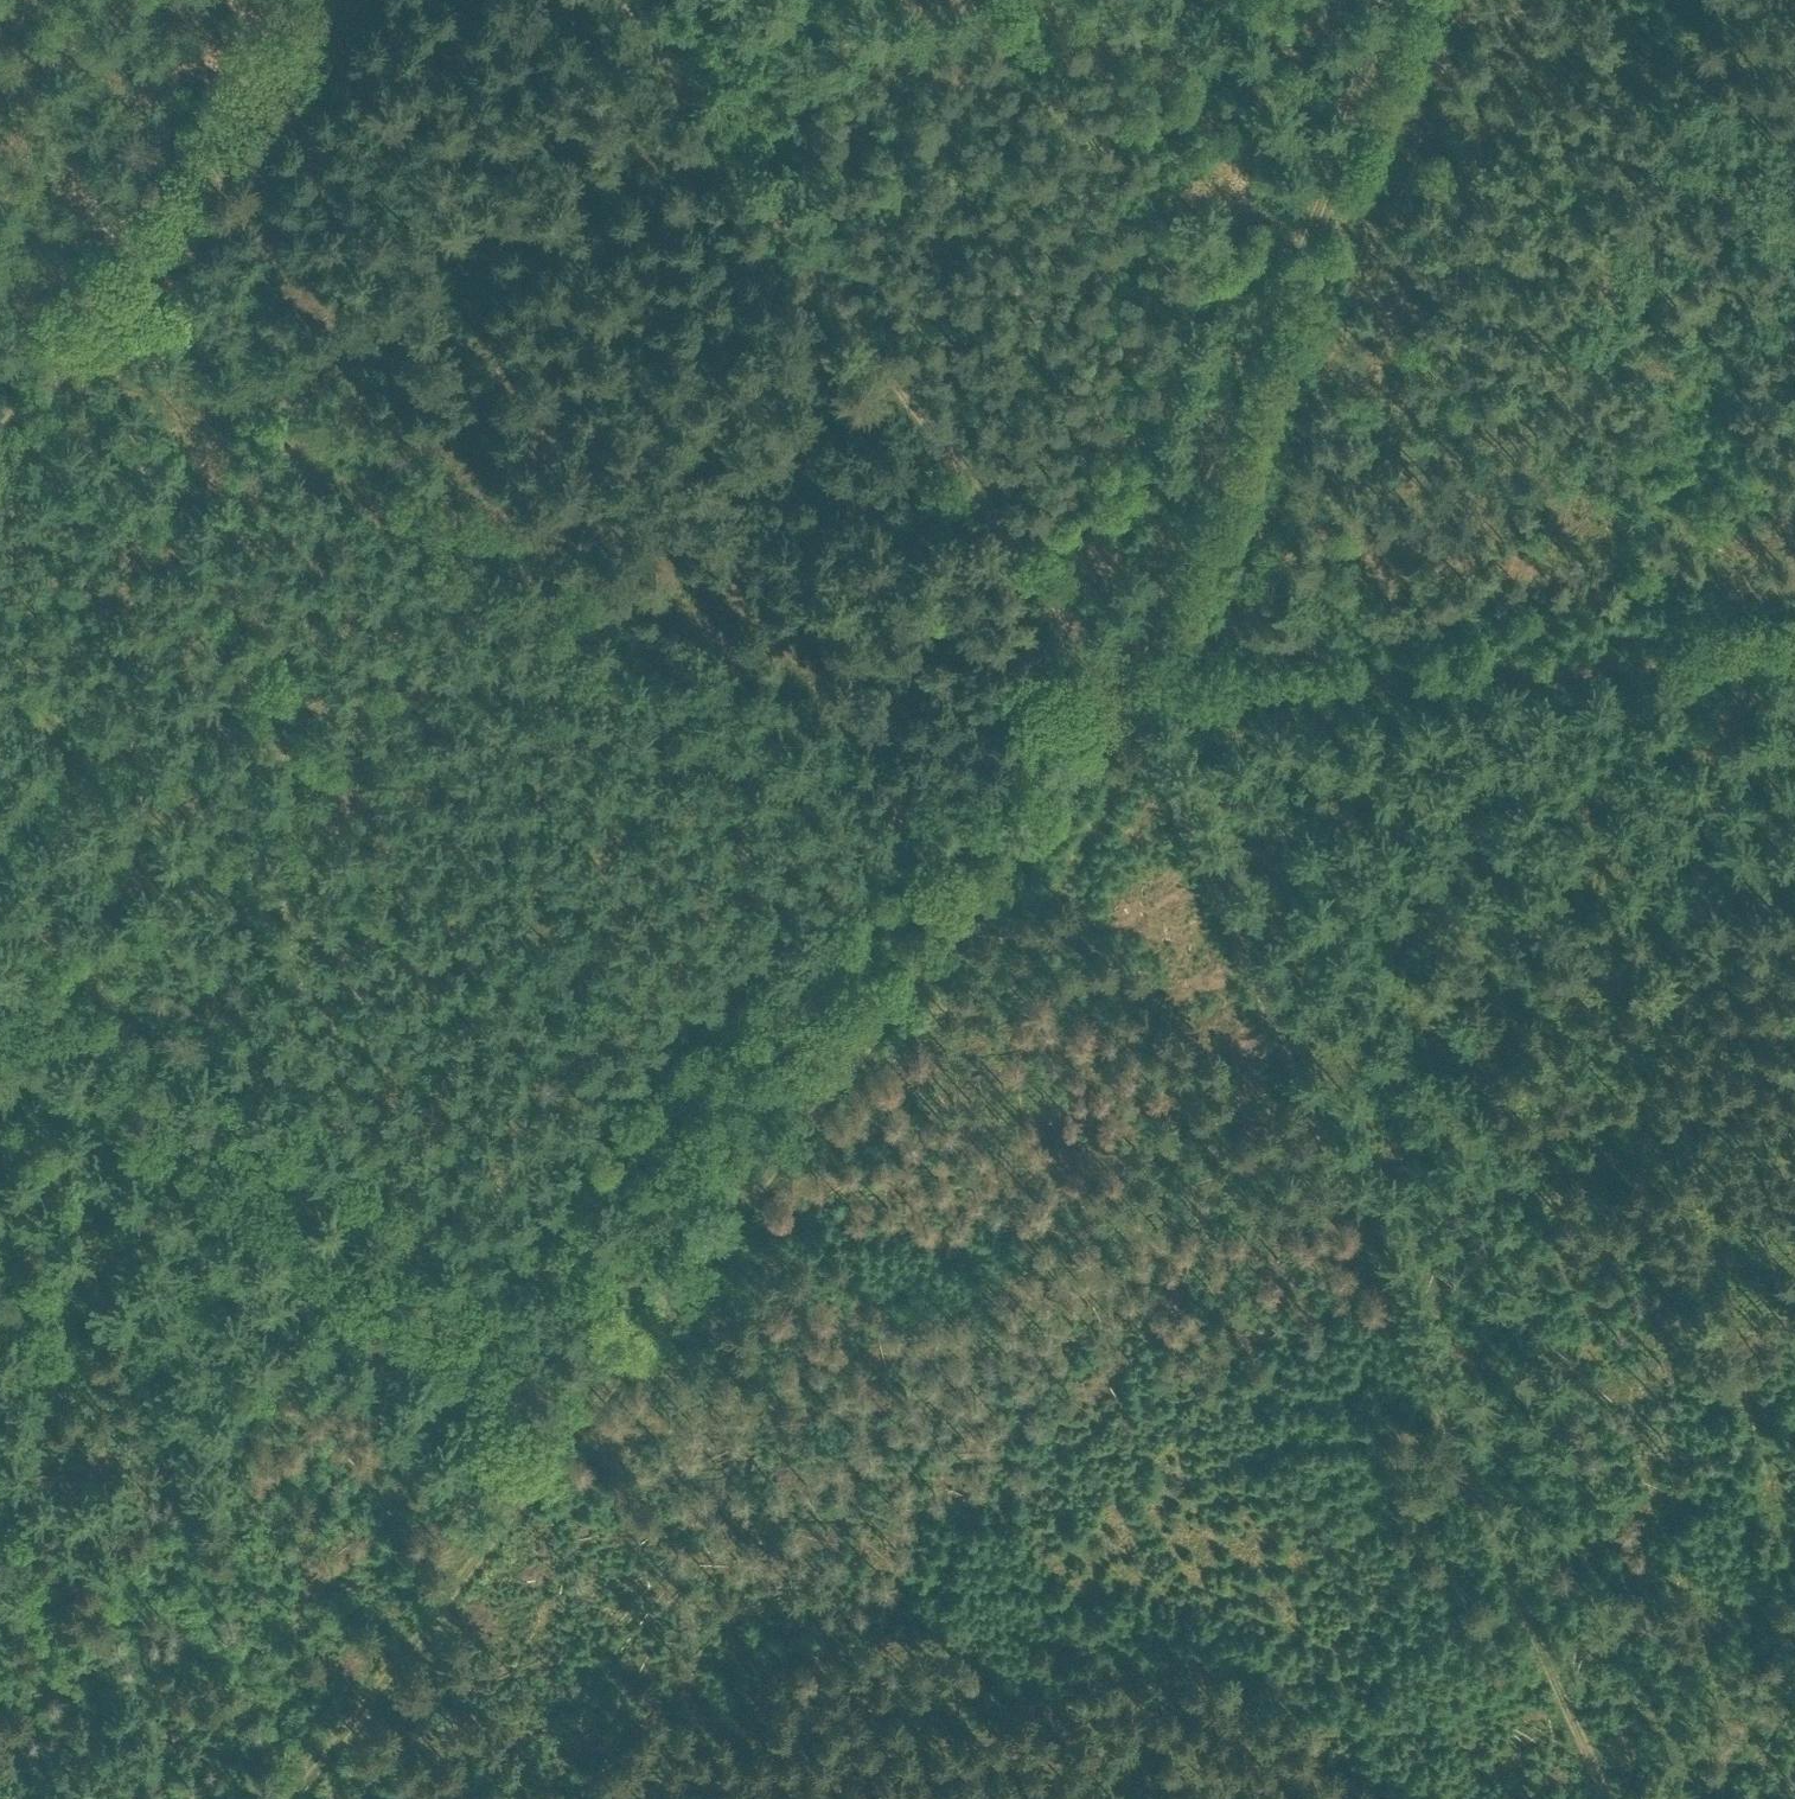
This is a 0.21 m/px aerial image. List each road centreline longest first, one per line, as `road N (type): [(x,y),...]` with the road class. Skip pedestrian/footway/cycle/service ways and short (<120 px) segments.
road 1 (track): [(1390,0),(1123,691),(558,1443),(0,1028)]
road 2 (track): [(1596,1798),(1123,691)]
road 3 (track): [(1123,691),(633,0)]
road 4 (track): [(1123,691),(1794,647)]
road 5 (track): [(344,0),(0,456)]
road 6 (track): [(294,1798),(558,1443)]

